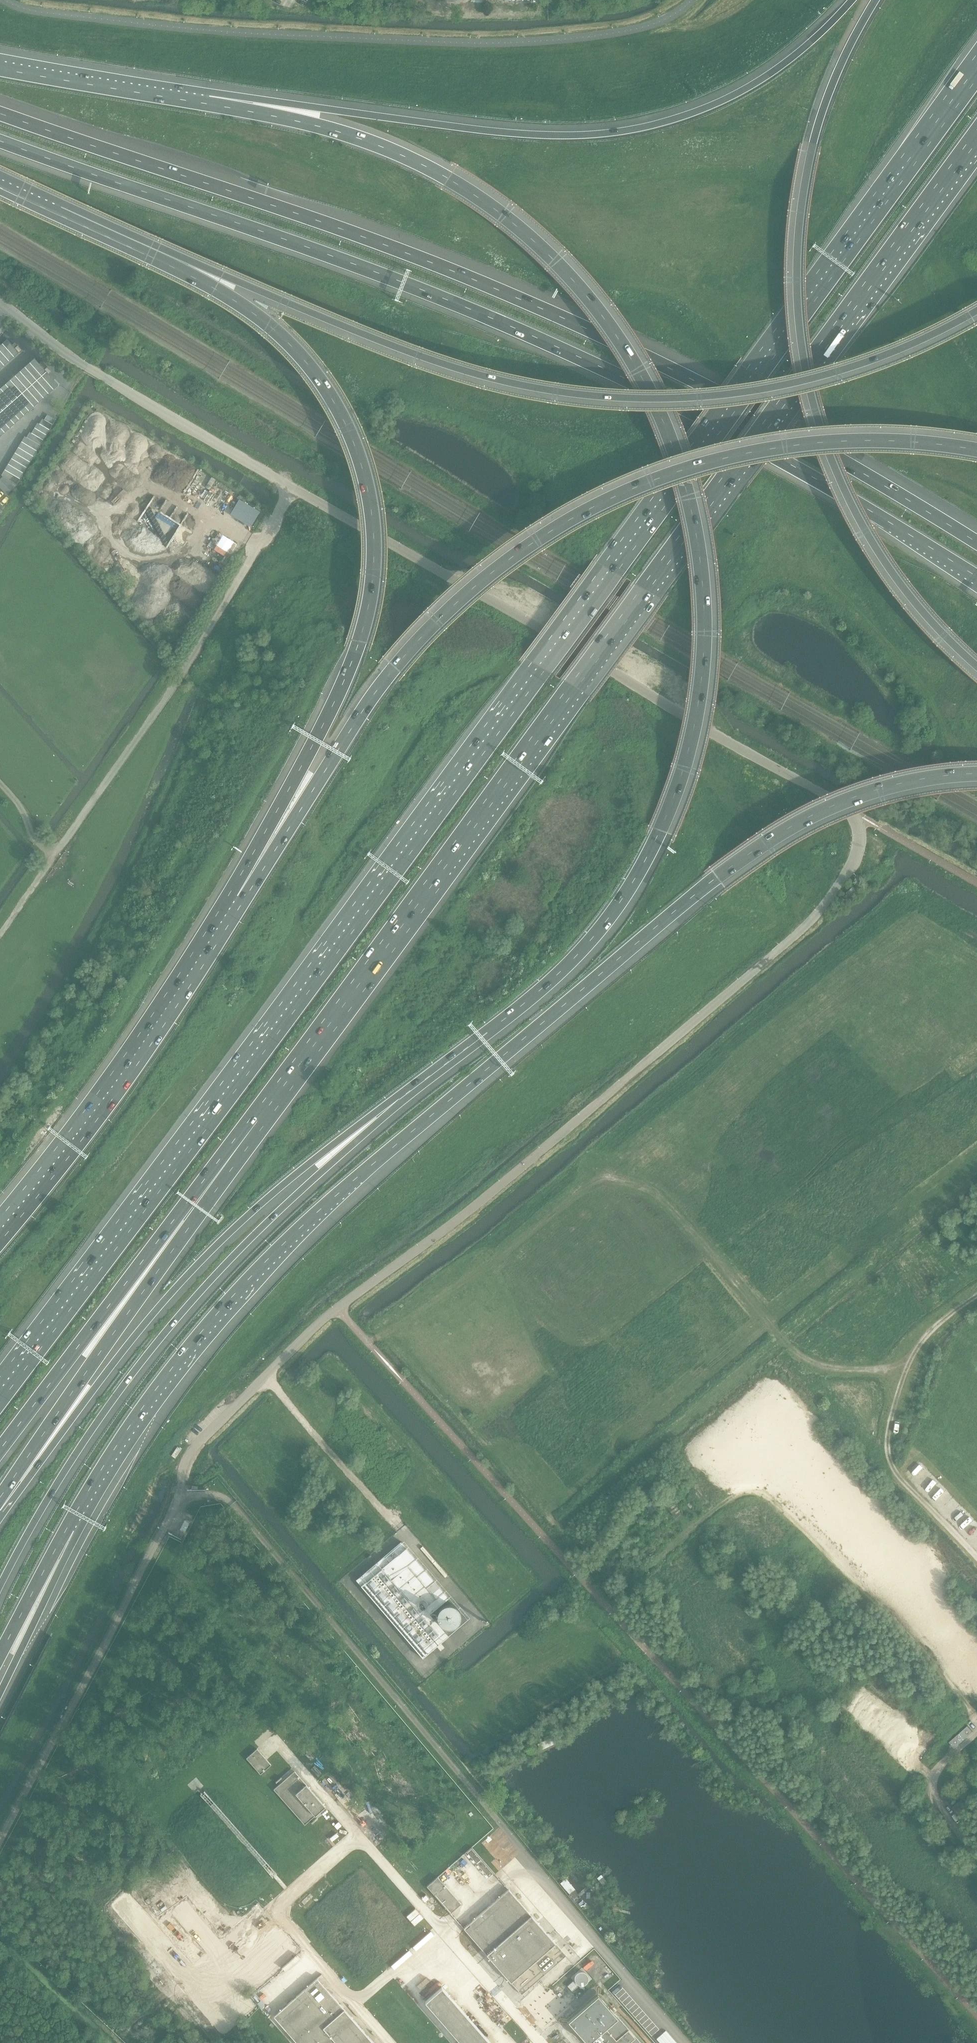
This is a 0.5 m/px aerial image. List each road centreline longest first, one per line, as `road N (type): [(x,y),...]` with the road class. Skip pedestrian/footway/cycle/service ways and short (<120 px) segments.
road 1 (unclassified): [(0,304),(84,366),(809,784),(855,819),(860,840),(852,864),(807,924),(468,1212),(337,1308)]
road 2 (motorway): [(976,67),(0,1389)]
road 3 (motorway): [(399,1099),(560,972),(646,859),(678,782),(698,695),(703,605),(693,522),(640,374),(594,306),(520,230),(403,155),(311,124),(208,104)]
road 4 (motorway): [(257,1121),(976,141)]
road 5 (motorway): [(68,1526),(165,1377),(276,1251),(654,928),(740,858),(818,810),(894,783),(976,773)]
road 6 (motorway): [(0,141),(379,273),(535,337),(793,467),(976,577)]
road 7 (motorway): [(976,542),(757,413),(518,298),(363,237),(0,114)]
road 8 (motorway): [(58,215),(444,364),(601,396),(710,395),(796,382),(886,354),(976,309)]
road 9 (motorway): [(976,450),(868,440),(754,451),(651,480),(555,527),(479,581),(409,650),(237,896)]
road 10 (motorway): [(58,215),(212,288),(267,324),(333,401),(365,480),(374,549),(362,630),(237,896)]
road 11 (motorway): [(875,0),(832,84),(806,174),(796,276),(800,343),(823,441),(863,529),(919,609),(976,667)]
road 12 (motorway): [(851,0),(758,81),(684,116),(630,130),(545,135),(208,104)]
road 13 (motorway): [(0,1586),(82,1443),(167,1330),(253,1236),(399,1099)]
road 14 (motorway): [(0,1505),(193,1269),(313,1160),(399,1099)]
road 15 (track): [(976,1717),(755,1483),(624,1586)]
road 16 (motorway): [(0,1504),(257,1121)]
road 17 (motorway): [(0,1450),(257,1121)]
road 18 (motorway): [(237,896),(128,1064),(0,1230)]
road 19 (track): [(976,1293),(898,1373),(888,1458),(976,1558)]
road 20 (unclassified): [(179,1485),(197,1444),(337,1308)]
road 21 (motorway): [(208,104),(0,69)]
road 22 (motorway): [(0,1692),(68,1526)]
road 23 (motorway): [(0,1655),(68,1526)]

